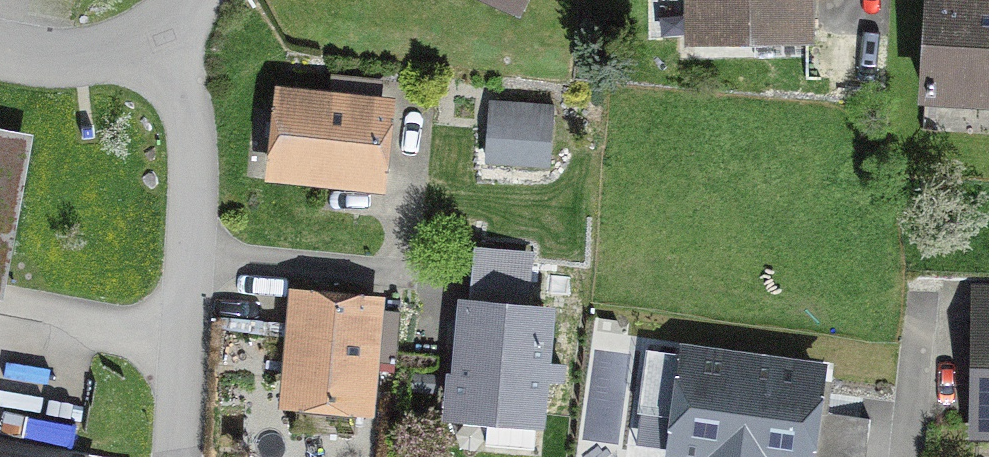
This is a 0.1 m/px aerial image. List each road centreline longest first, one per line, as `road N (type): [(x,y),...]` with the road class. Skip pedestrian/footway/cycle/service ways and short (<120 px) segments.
road 1 (residential): [(147,38),(175,80),(189,134),(172,456)]
road 2 (residential): [(0,54),(92,57),(147,38)]

